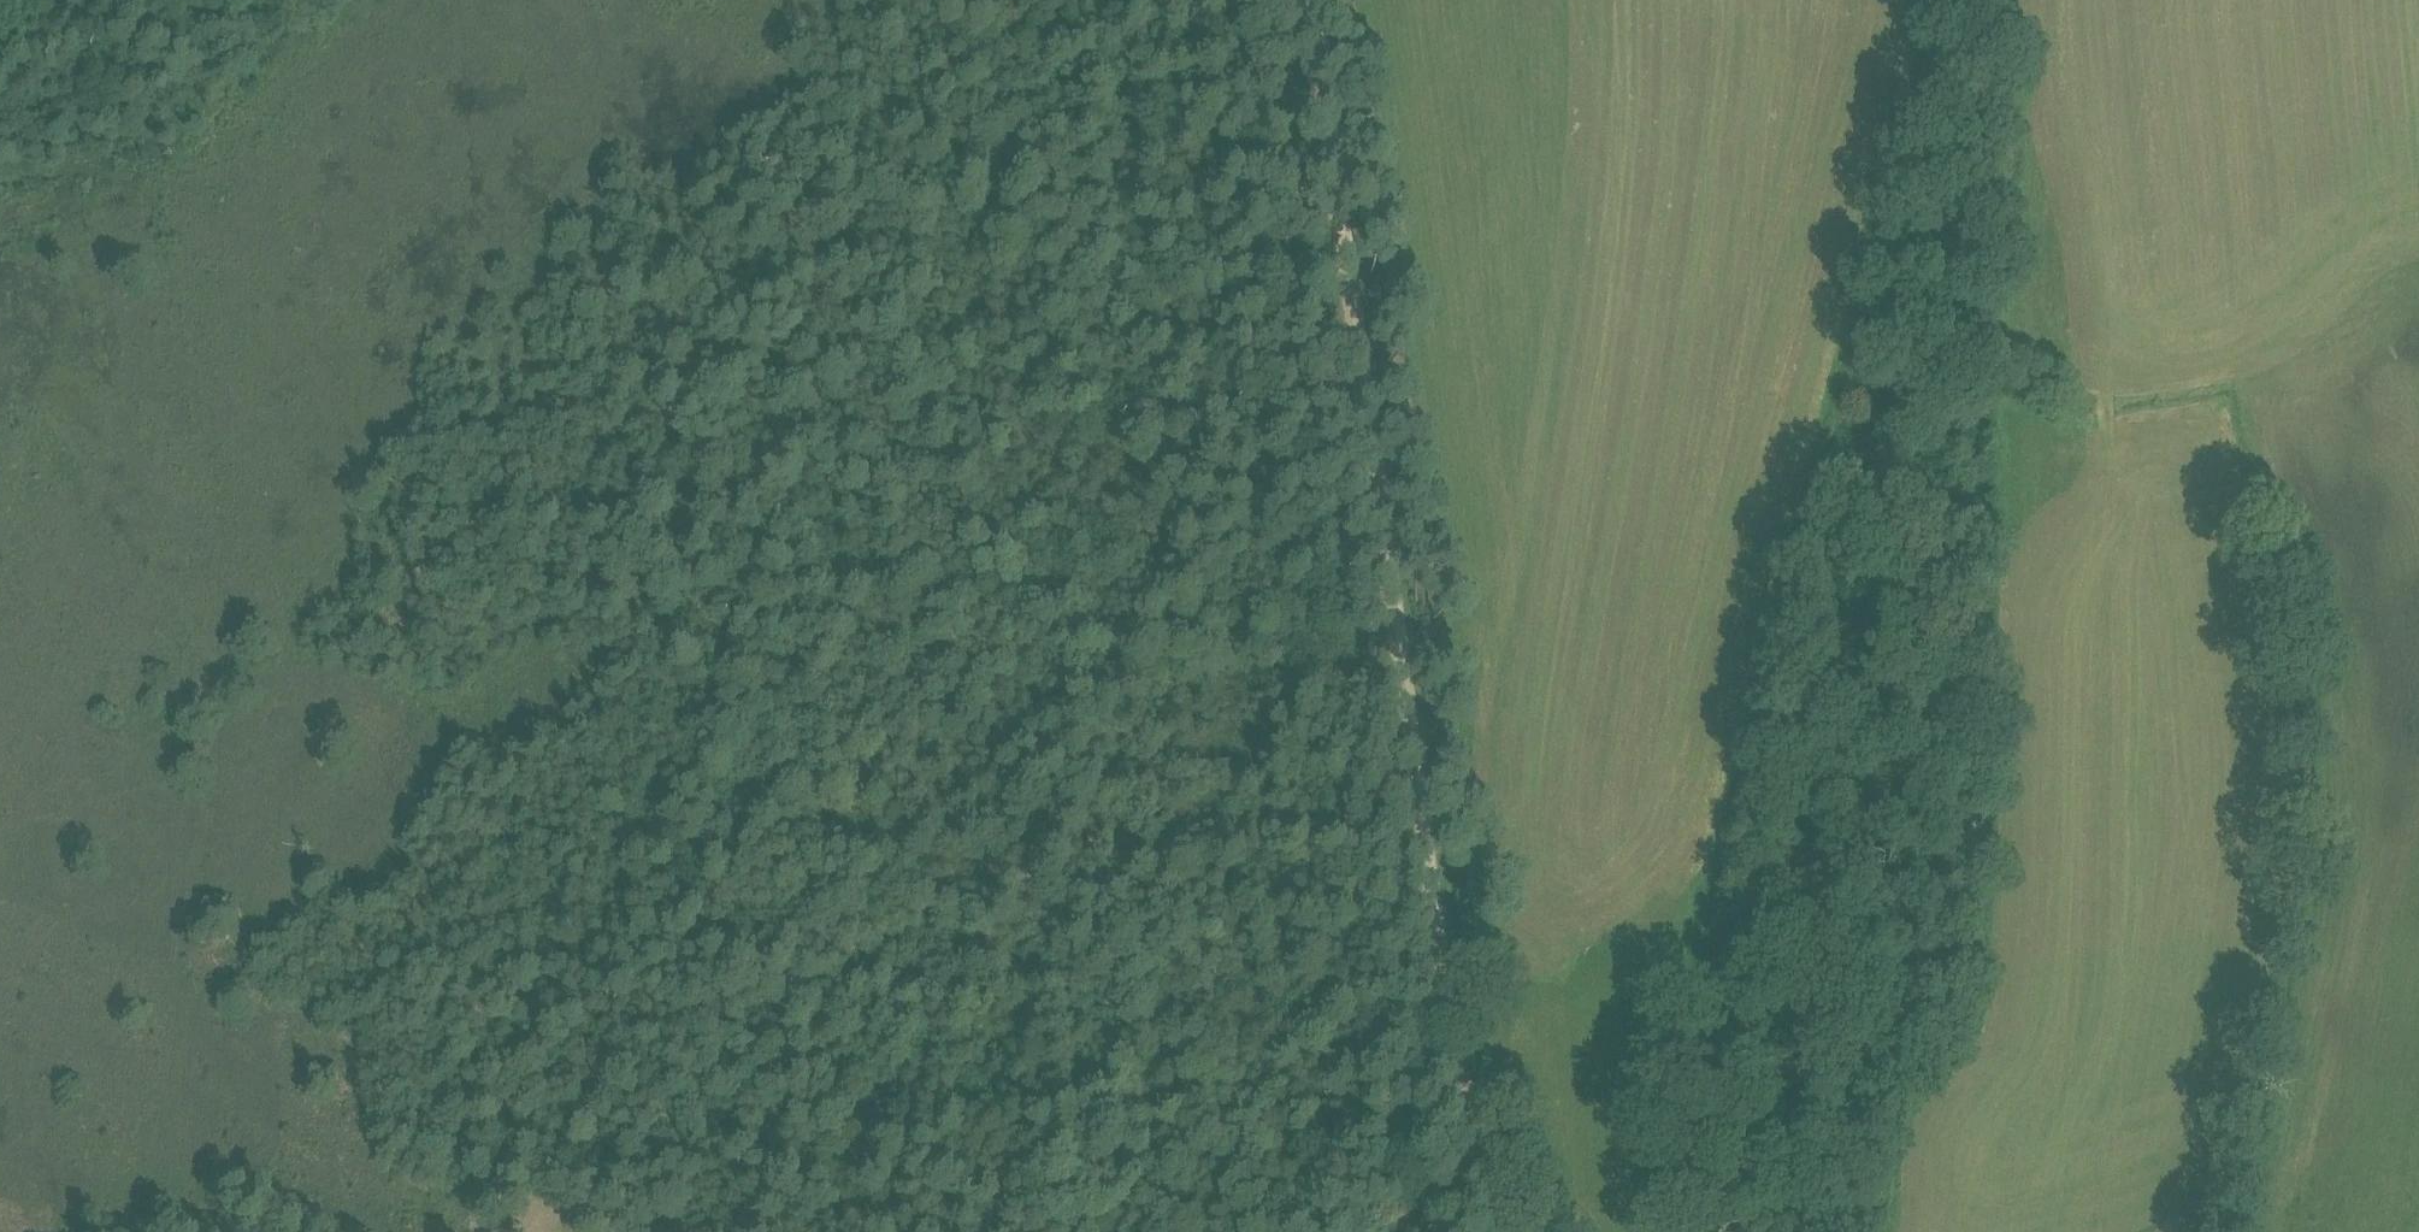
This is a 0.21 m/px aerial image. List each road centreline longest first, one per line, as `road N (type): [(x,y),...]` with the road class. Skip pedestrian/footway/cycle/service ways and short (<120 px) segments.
road 1 (unclassified): [(1308,0),(1467,1074),(1515,1231)]

